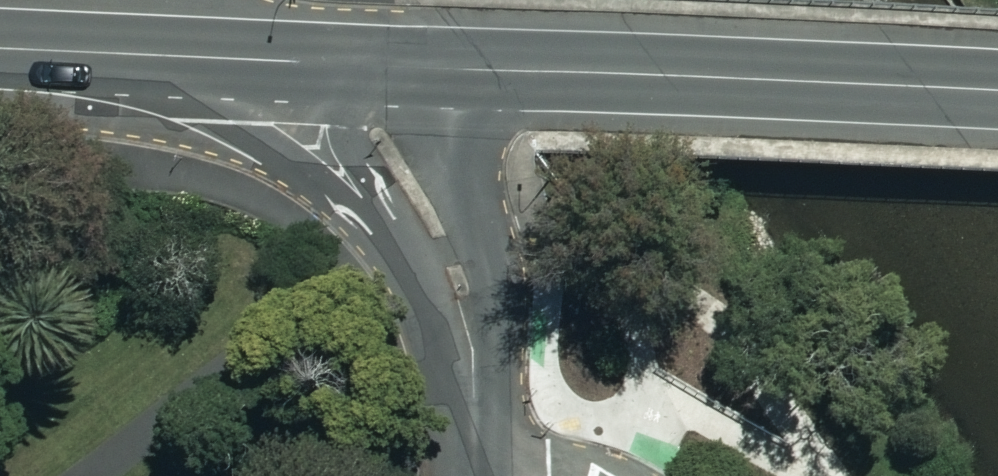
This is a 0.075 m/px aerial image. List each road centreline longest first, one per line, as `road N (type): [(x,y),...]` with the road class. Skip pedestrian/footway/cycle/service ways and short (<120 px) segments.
road 1 (tertiary): [(997,93),(343,63)]
road 2 (residential): [(479,382),(463,290),(343,63)]
road 3 (tertiary): [(343,63),(0,50)]
road 4 (residential): [(479,382),(556,423),(621,475)]

